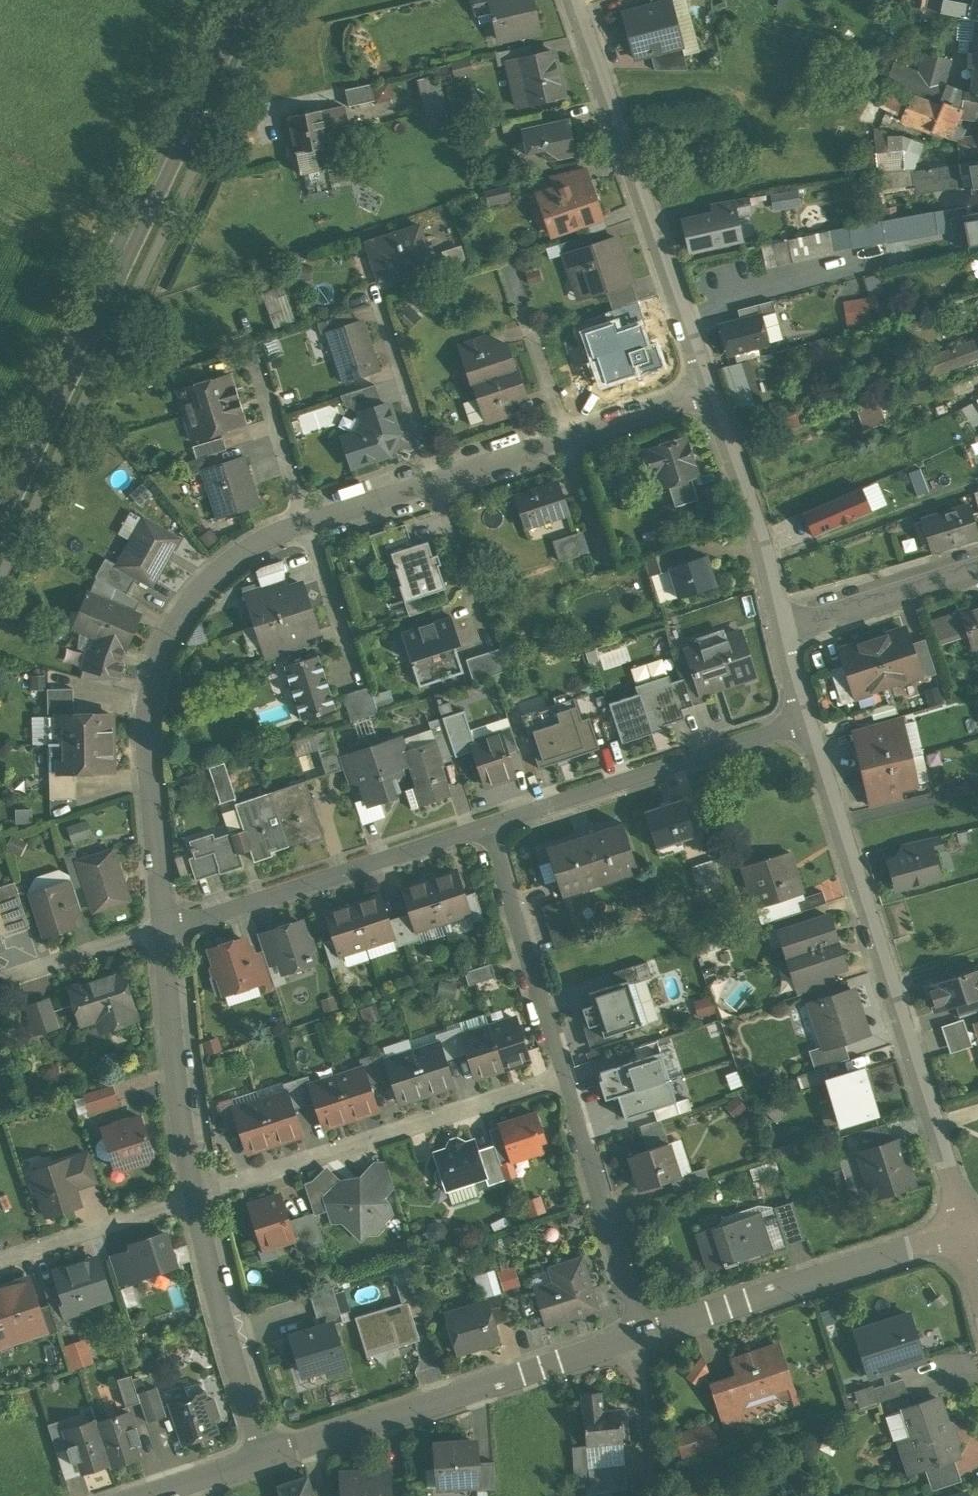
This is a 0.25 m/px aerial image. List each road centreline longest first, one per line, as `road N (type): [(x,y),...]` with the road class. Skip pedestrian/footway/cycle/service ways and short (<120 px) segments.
road 1 (primary): [(0,505),(242,0)]
road 2 (residential): [(803,722),(964,1234)]
road 3 (residential): [(163,932),(145,766),(159,654),(212,581),(306,523)]
road 4 (residential): [(572,0),(710,391)]
road 5 (residential): [(264,1458),(641,1333)]
road 6 (residential): [(563,1078),(196,1195)]
road 7 (residential): [(489,827),(163,932)]
road 8 (residential): [(641,1333),(964,1234)]
road 9 (residential): [(803,722),(489,827)]
road 10 (residential): [(264,1458),(196,1195)]
road 11 (residential): [(563,1078),(641,1333)]
road 12 (residential): [(196,1195),(163,932)]
road 13 (residential): [(489,827),(563,1078)]
road 14 (residential): [(710,391),(768,561),(783,630)]
road 15 (residential): [(437,481),(376,296),(417,283)]
road 16 (residential): [(196,1195),(0,1263)]
road 17 (residential): [(783,630),(977,569)]
road 18 (residential): [(306,523),(251,348)]
road 19 (residential): [(487,646),(437,481)]
road 20 (residential): [(163,932),(0,983)]
road 21 (residential): [(358,684),(306,523)]
road 22 (residential): [(641,1333),(649,1495)]
road 23 (residential): [(567,438),(710,391)]
road 24 (residential): [(306,523),(437,481)]
road 25 (residential): [(523,308),(567,438)]
road 26 (residential): [(567,438),(607,569)]
road 27 (residential): [(437,481),(567,438)]
road 28 (residential): [(141,1495),(264,1458)]

